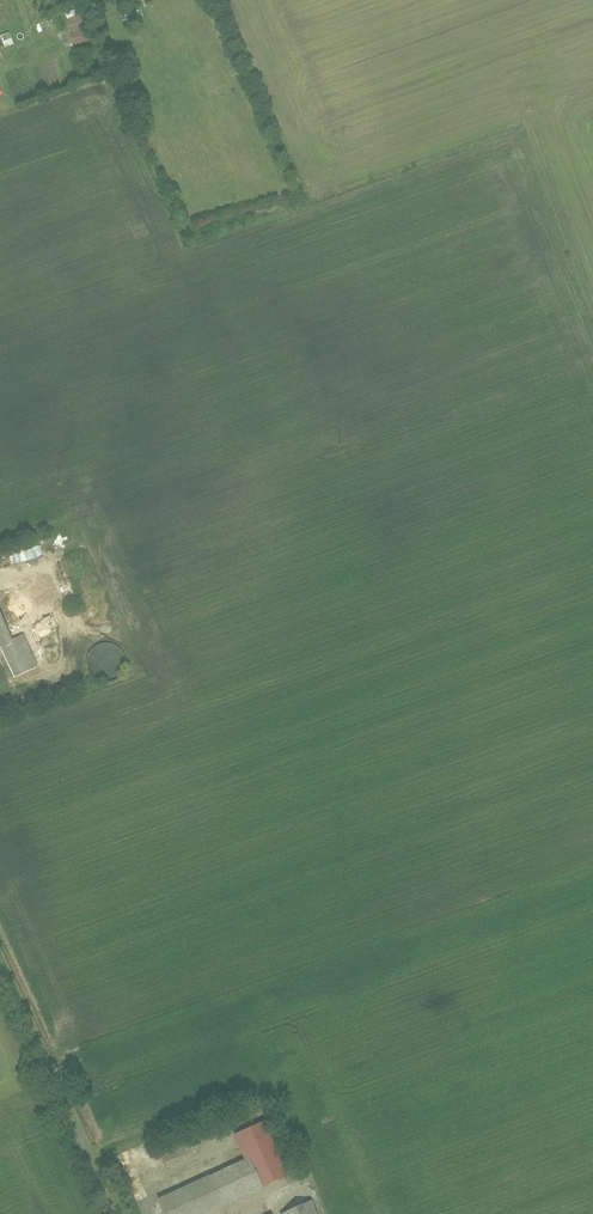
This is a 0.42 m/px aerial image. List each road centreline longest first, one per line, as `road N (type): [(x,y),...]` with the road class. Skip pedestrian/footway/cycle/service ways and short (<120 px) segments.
road 1 (unclassified): [(0,968),(112,1213)]

